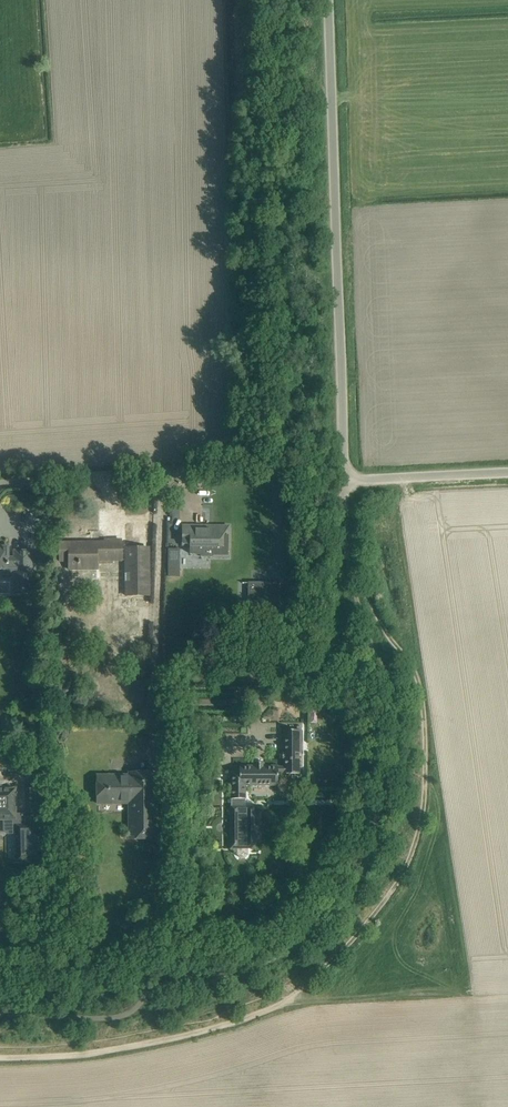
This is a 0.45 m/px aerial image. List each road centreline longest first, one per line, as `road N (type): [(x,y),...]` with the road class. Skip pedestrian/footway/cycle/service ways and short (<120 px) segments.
road 1 (track): [(0,1058),(126,1047),(243,1020),(314,977),(393,890),(424,820),(423,702),(408,661),(379,618),(344,507)]
road 2 (unclassified): [(349,473),(328,0)]
road 3 (residential): [(155,717),(161,473)]
road 4 (unclassified): [(161,473),(0,484)]
road 5 (unclassified): [(349,473),(363,479),(507,472)]

